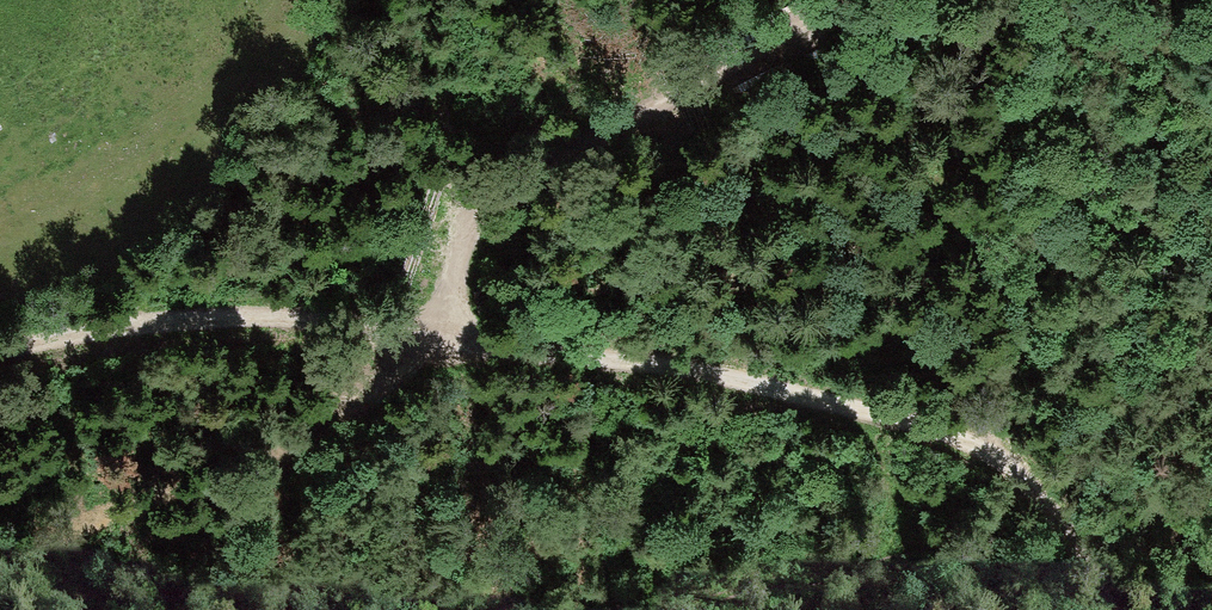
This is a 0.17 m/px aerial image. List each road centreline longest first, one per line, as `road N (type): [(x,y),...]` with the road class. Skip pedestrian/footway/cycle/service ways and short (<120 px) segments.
road 1 (track): [(1002,459),(450,334),(33,329),(0,340)]
road 2 (track): [(450,334),(460,247),(508,182),(855,0)]
road 3 (track): [(1086,609),(1002,459)]

